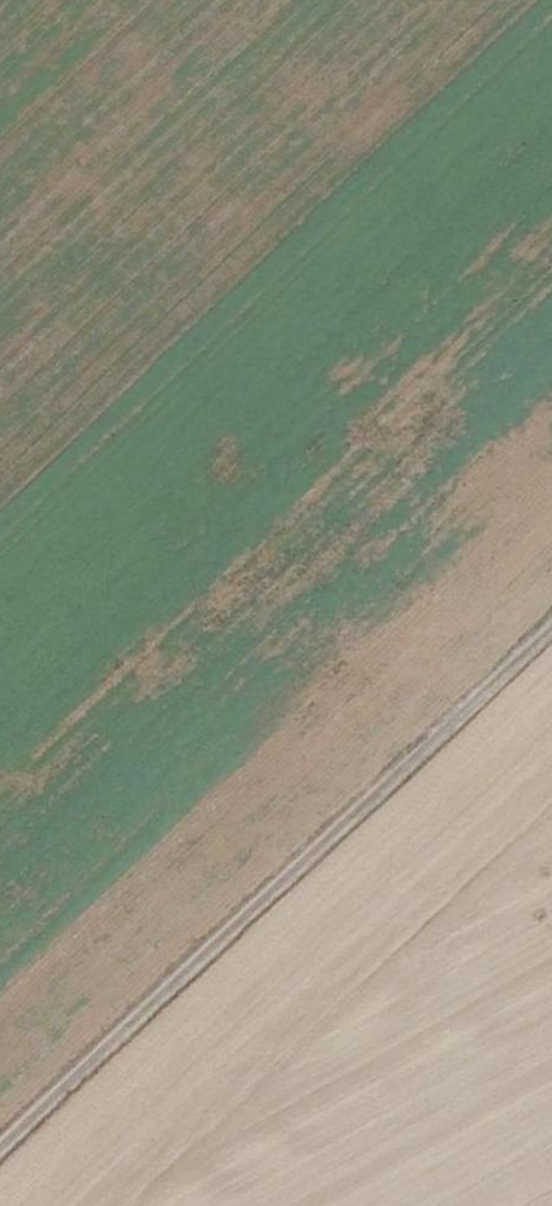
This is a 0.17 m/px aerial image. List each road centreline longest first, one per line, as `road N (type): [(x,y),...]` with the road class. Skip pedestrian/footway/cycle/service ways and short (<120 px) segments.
road 1 (track): [(0,1159),(551,632)]

